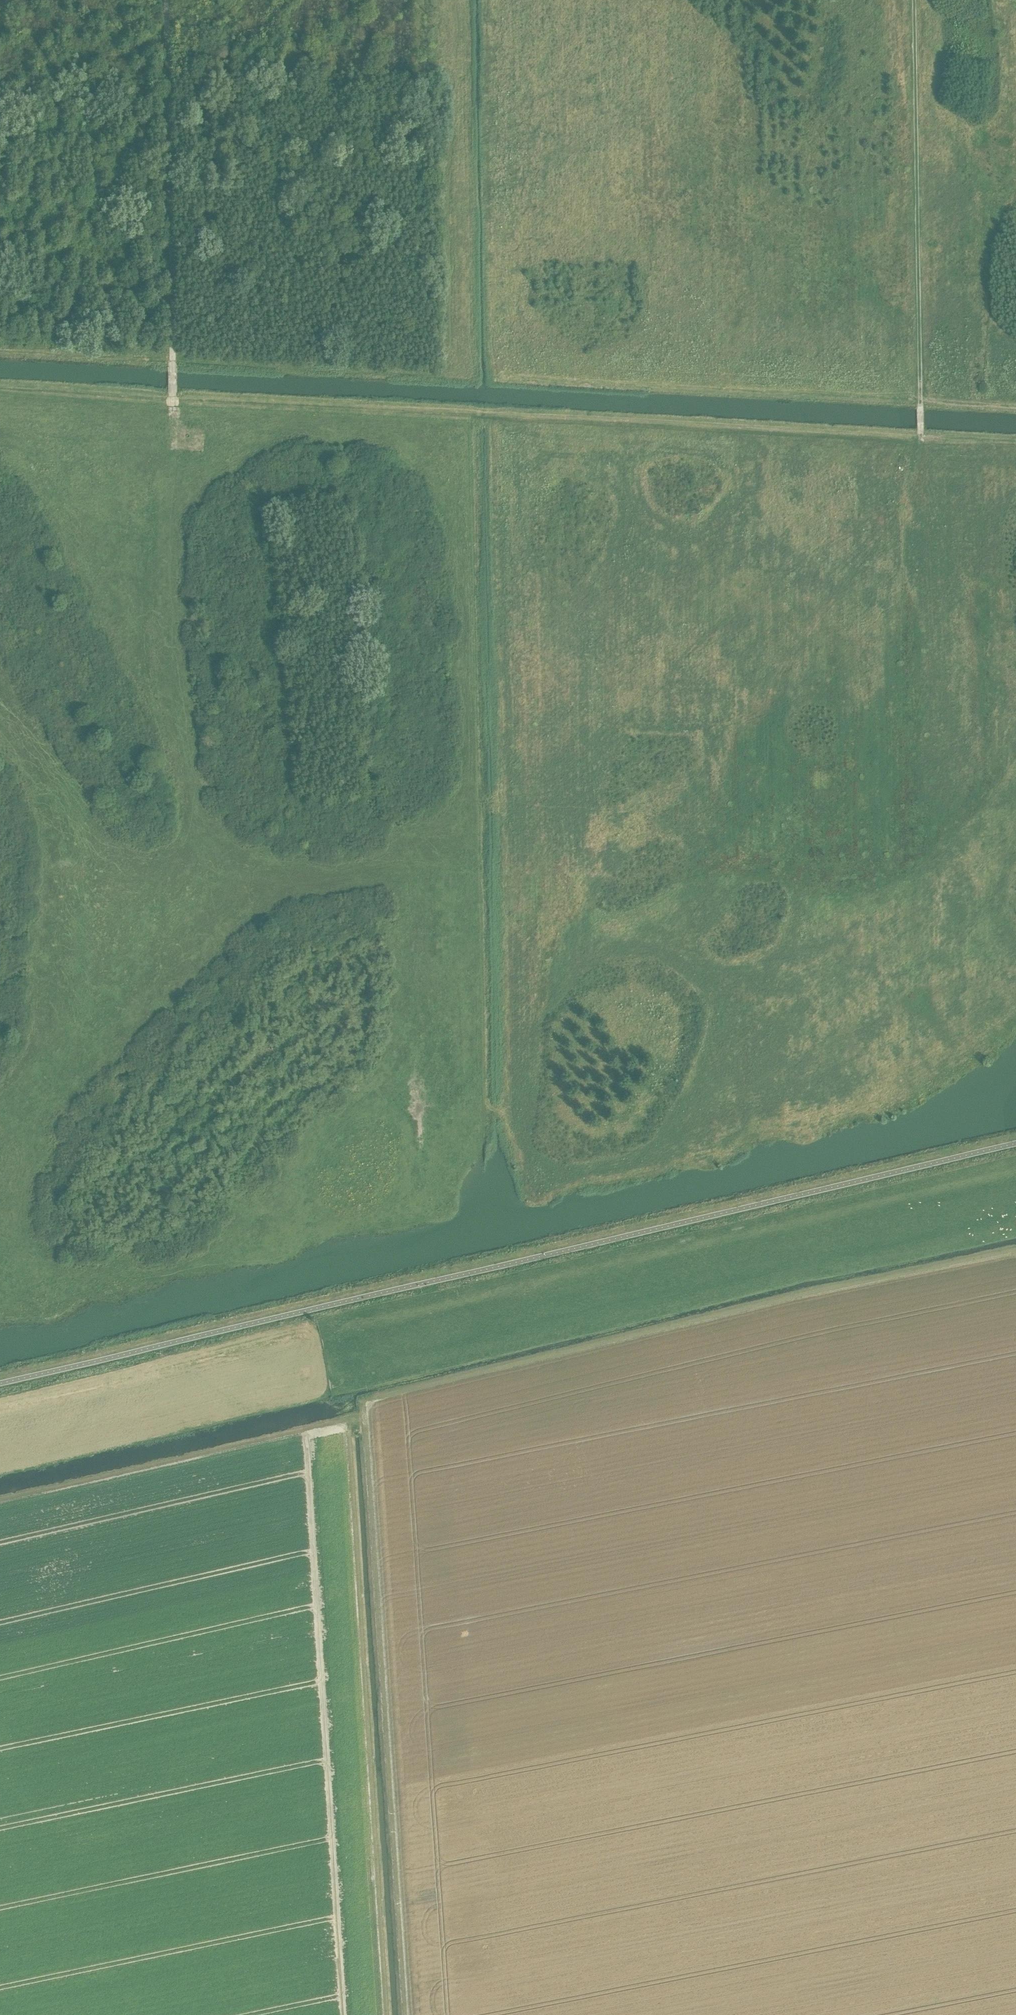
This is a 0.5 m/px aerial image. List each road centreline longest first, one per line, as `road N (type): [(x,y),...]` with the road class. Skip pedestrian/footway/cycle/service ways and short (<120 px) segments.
road 1 (track): [(173,400),(175,491),(154,531),(154,605),(200,861),(192,909),(69,1060),(37,1121),(22,1176),(0,1202)]
road 2 (track): [(1015,446),(173,400)]
road 3 (track): [(922,442),(914,0)]
road 4 (track): [(162,0),(172,359)]
road 5 (track): [(200,861),(356,876),(428,866),(477,869)]
road 6 (track): [(454,371),(249,361)]
road 7 (track): [(0,389),(173,400)]
road 8 (track): [(172,359),(0,350)]

